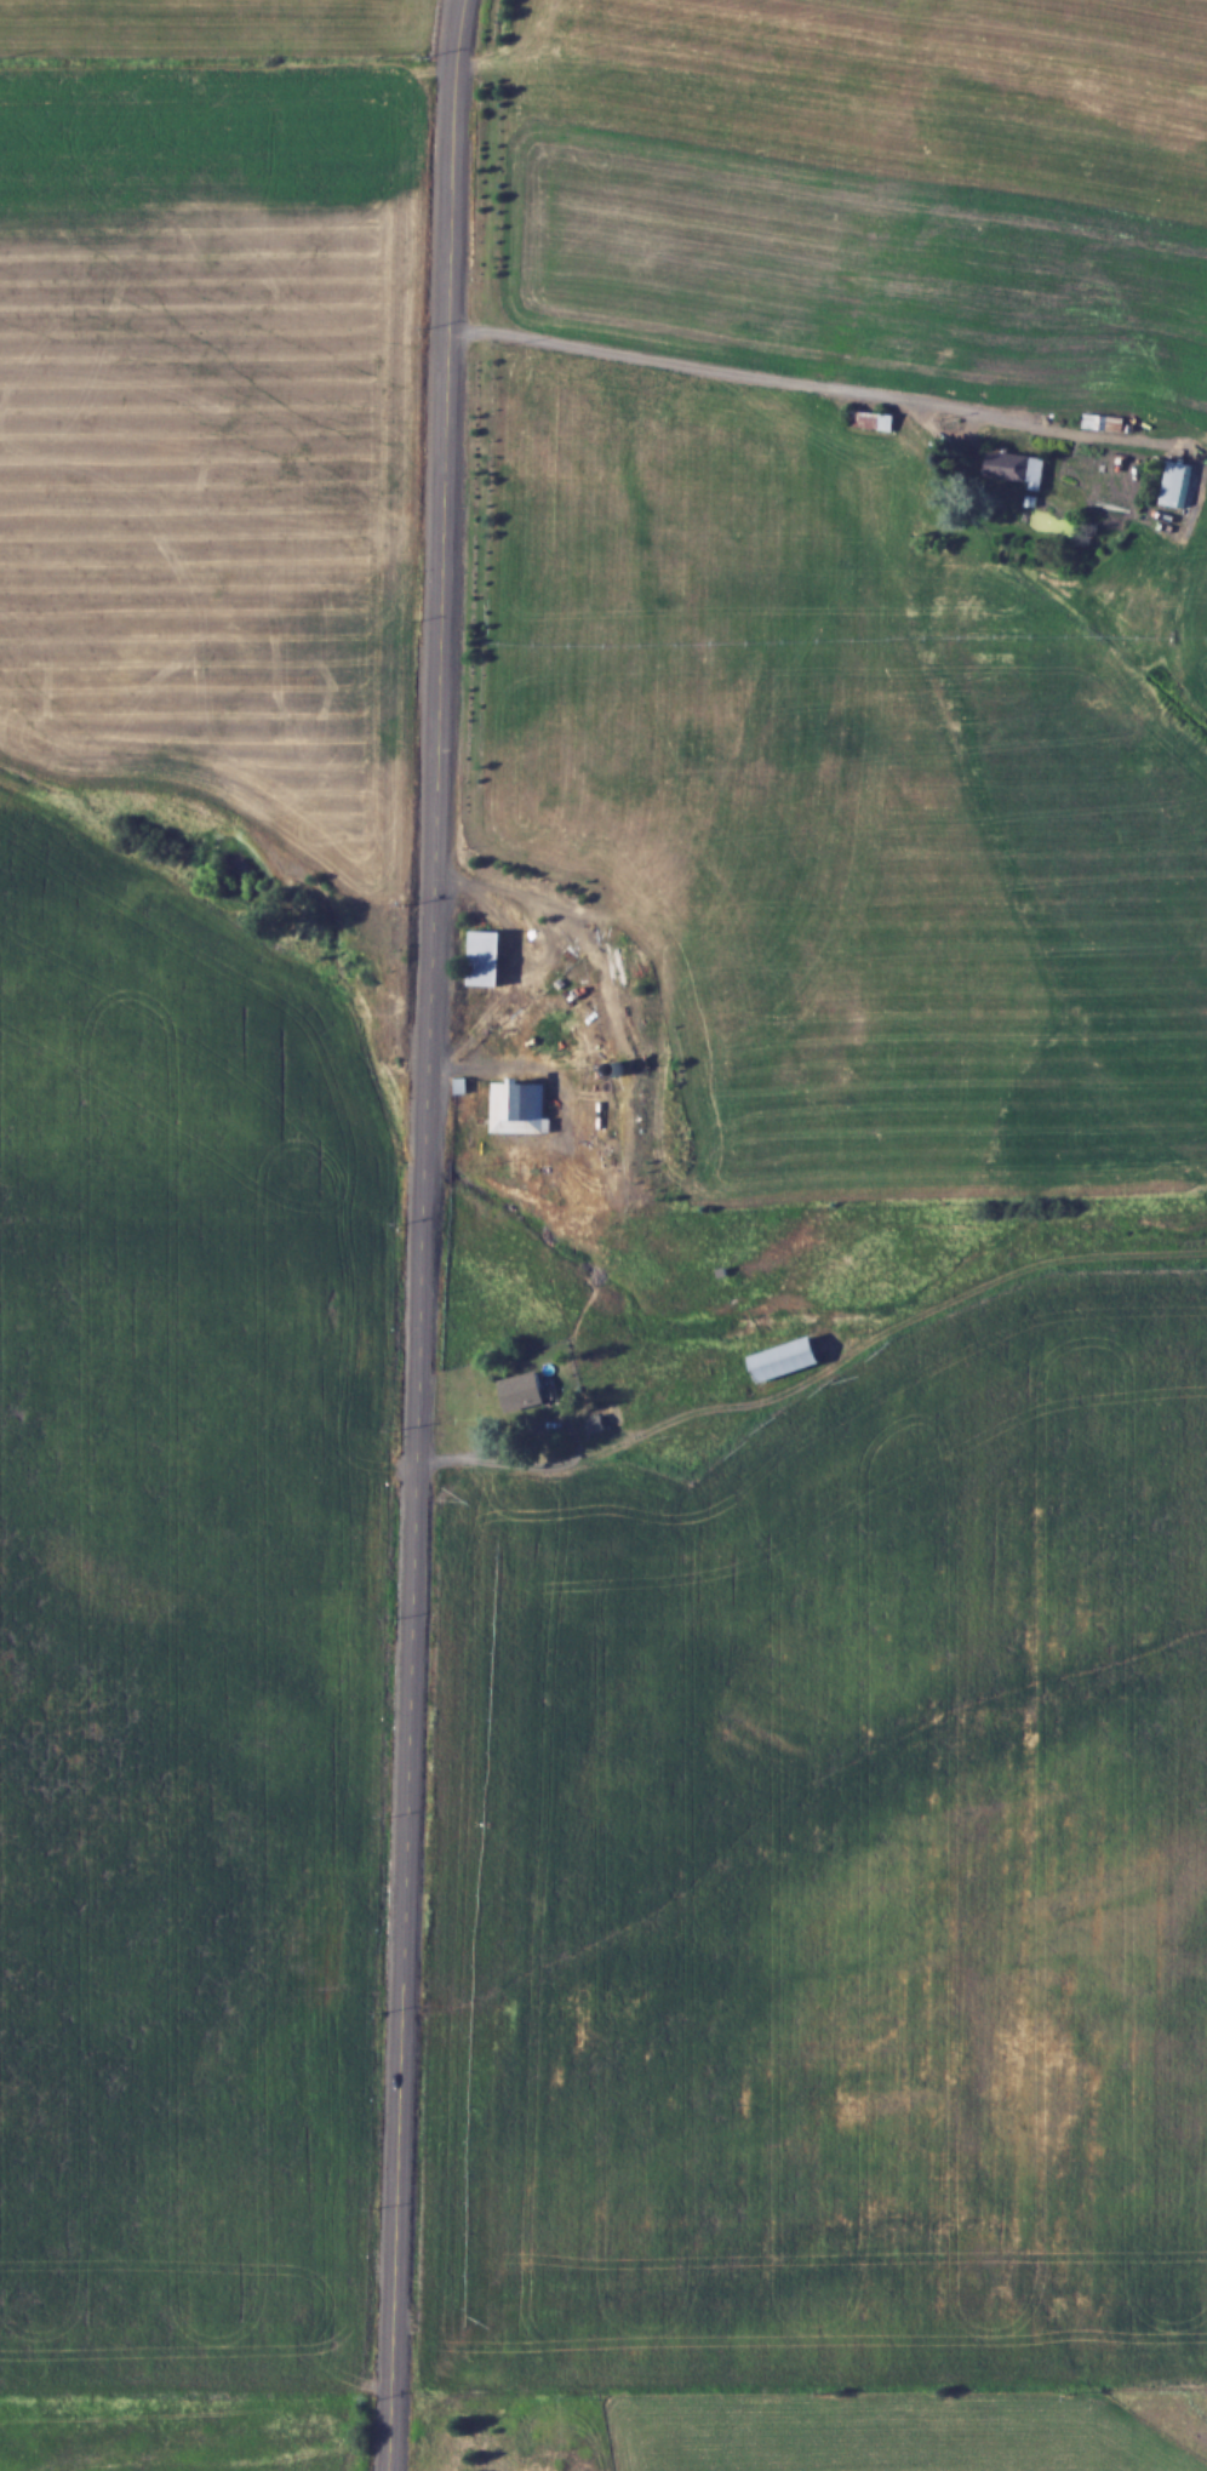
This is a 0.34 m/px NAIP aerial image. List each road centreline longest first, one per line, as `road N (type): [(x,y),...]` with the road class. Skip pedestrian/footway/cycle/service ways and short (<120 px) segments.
road 1 (tertiary): [(464,0),(454,88),(389,2470)]
road 2 (track): [(580,1459),(696,1413),(770,1406),(1030,1264),(1206,1257)]
road 3 (residential): [(414,1457),(550,1471),(580,1459),(582,1434)]

